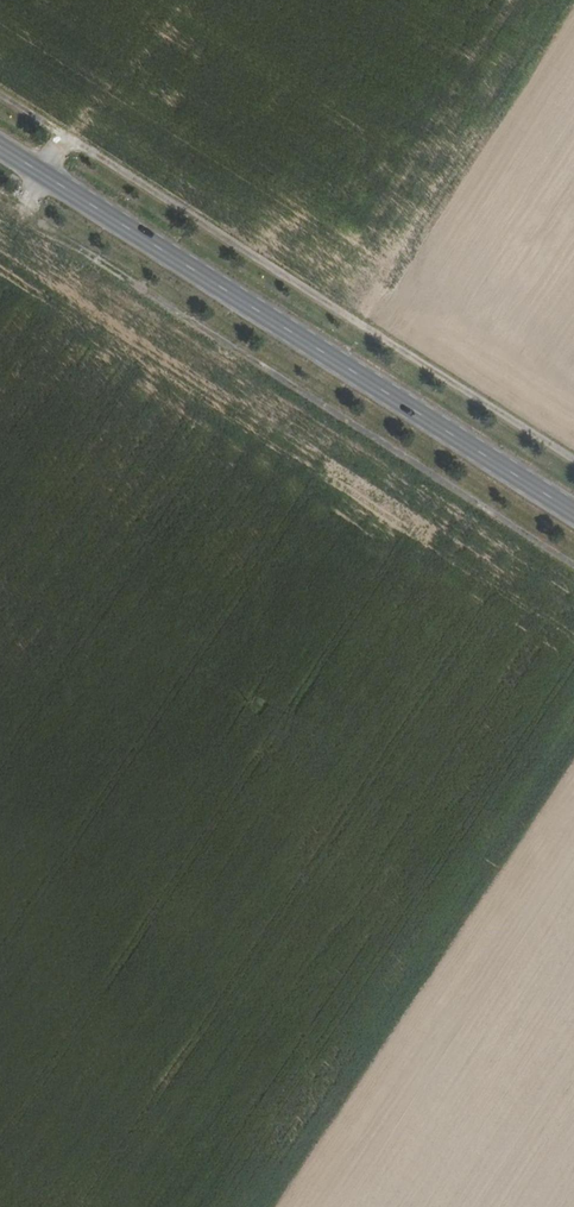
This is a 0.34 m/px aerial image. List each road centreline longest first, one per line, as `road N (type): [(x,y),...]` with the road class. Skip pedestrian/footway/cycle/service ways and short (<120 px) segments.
road 1 (secondary): [(0,148),(573,515)]
road 2 (track): [(0,96),(573,462)]
road 3 (track): [(0,199),(573,564)]

